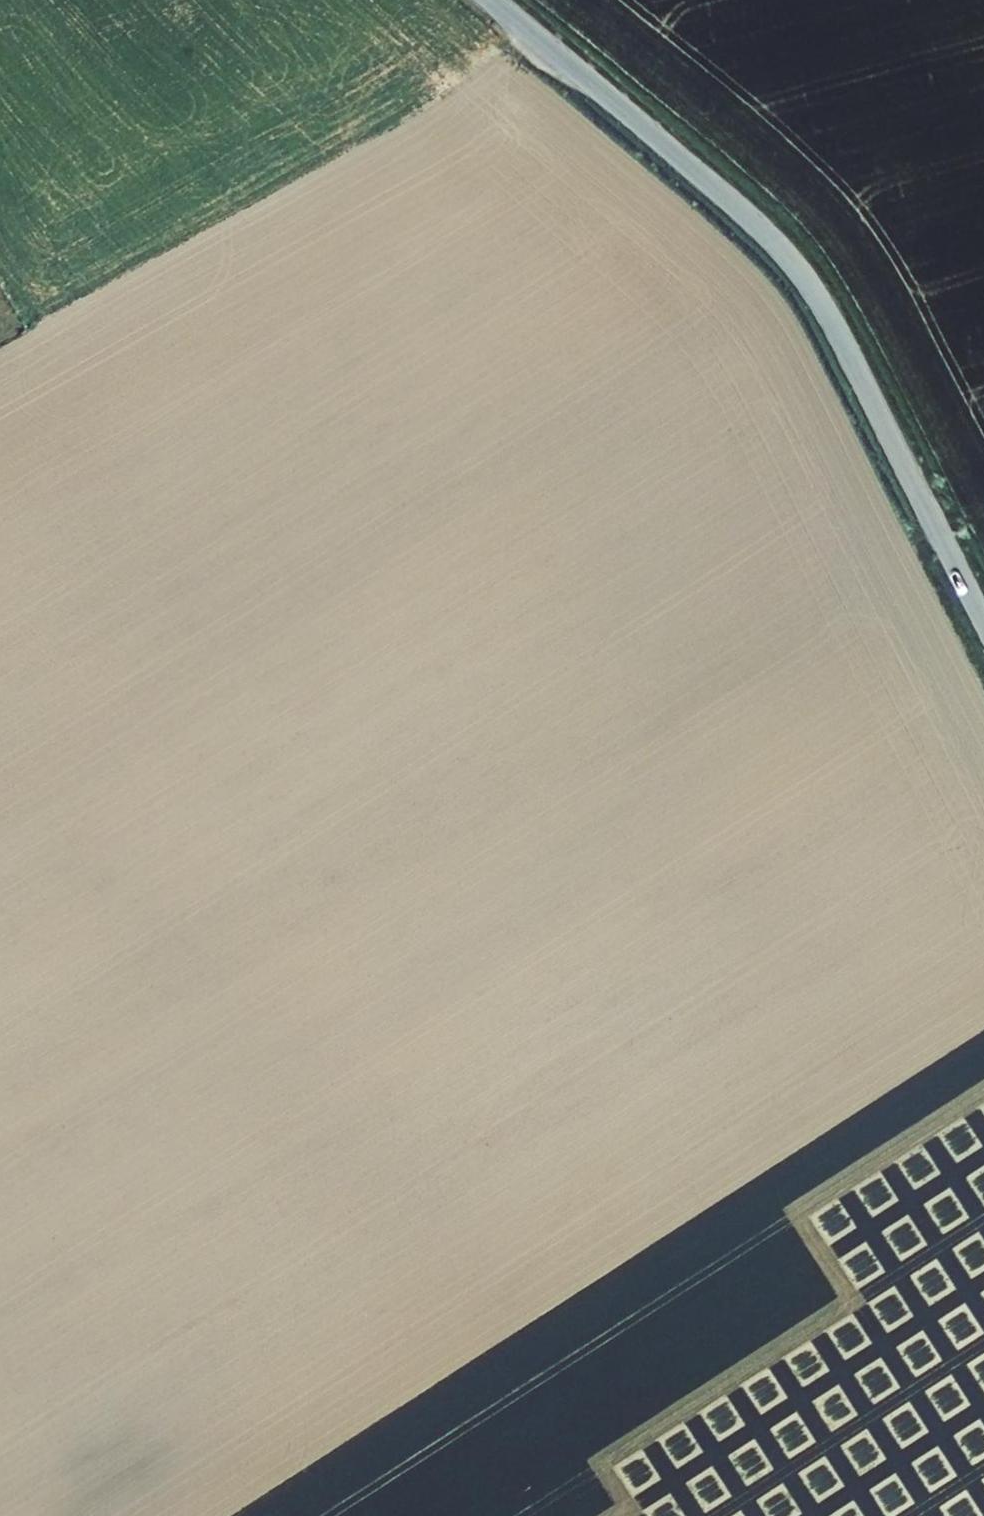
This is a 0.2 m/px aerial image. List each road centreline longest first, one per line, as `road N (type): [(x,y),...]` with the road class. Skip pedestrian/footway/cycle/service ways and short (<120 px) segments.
road 1 (unclassified): [(491,0),(794,267),(841,342),(983,622)]

